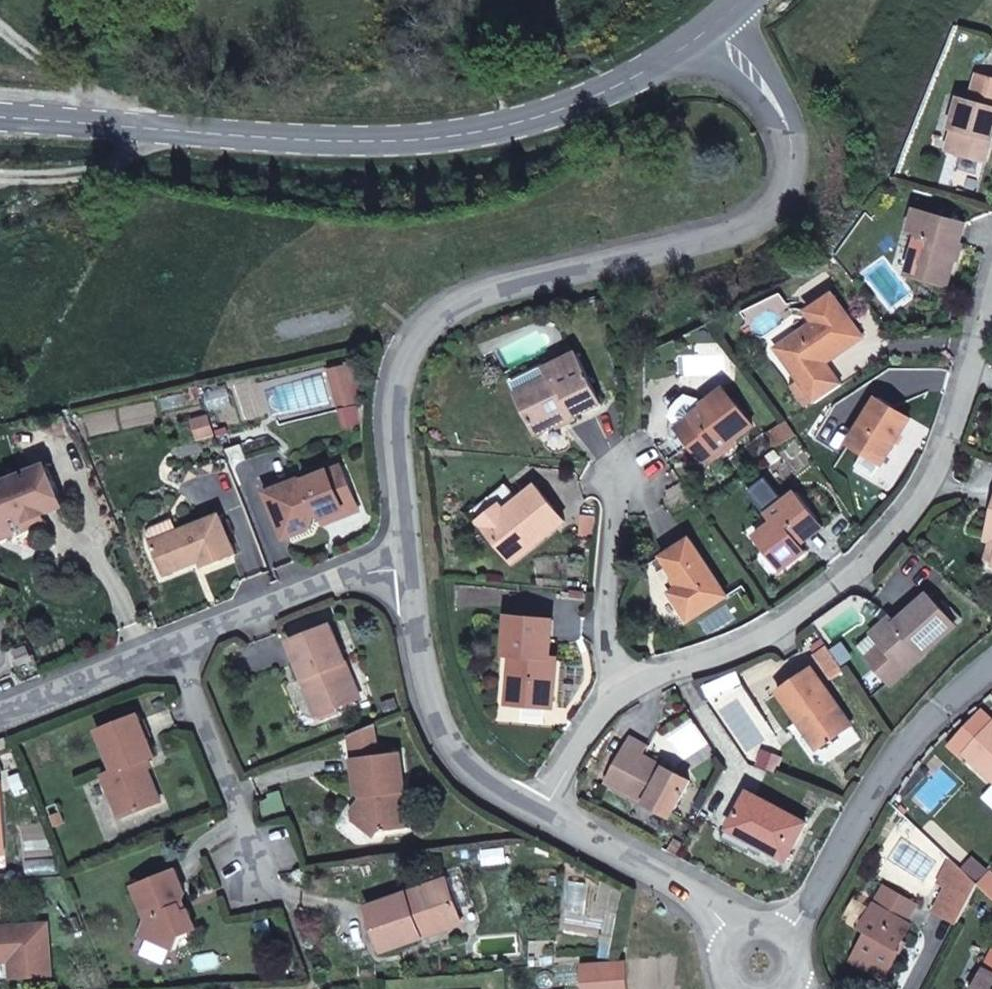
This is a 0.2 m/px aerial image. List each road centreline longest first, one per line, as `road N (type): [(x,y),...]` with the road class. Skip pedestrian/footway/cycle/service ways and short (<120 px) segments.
road 1 (residential): [(406,568),(397,369),(429,316),(480,294),(754,220),(787,201),(802,160),(798,130),(716,22)]
road 2 (secondary): [(716,22),(652,67),(568,107),(493,127),(298,140),(0,113)]
road 3 (residential): [(991,314),(955,445),(912,521),(801,614),(614,693)]
road 4 (residential): [(991,658),(866,795),(821,884),(786,932)]
road 5 (residential): [(544,810),(453,758),(419,686),(406,568)]
road 6 (residential): [(406,568),(305,592),(176,649)]
road 7 (residential): [(263,873),(176,649)]
road 8 (residential): [(633,467),(611,540),(614,693)]
road 9 (residential): [(736,934),(544,810)]
road 10 (residential): [(176,649),(0,716)]
road 11 (residential): [(614,693),(544,810)]

